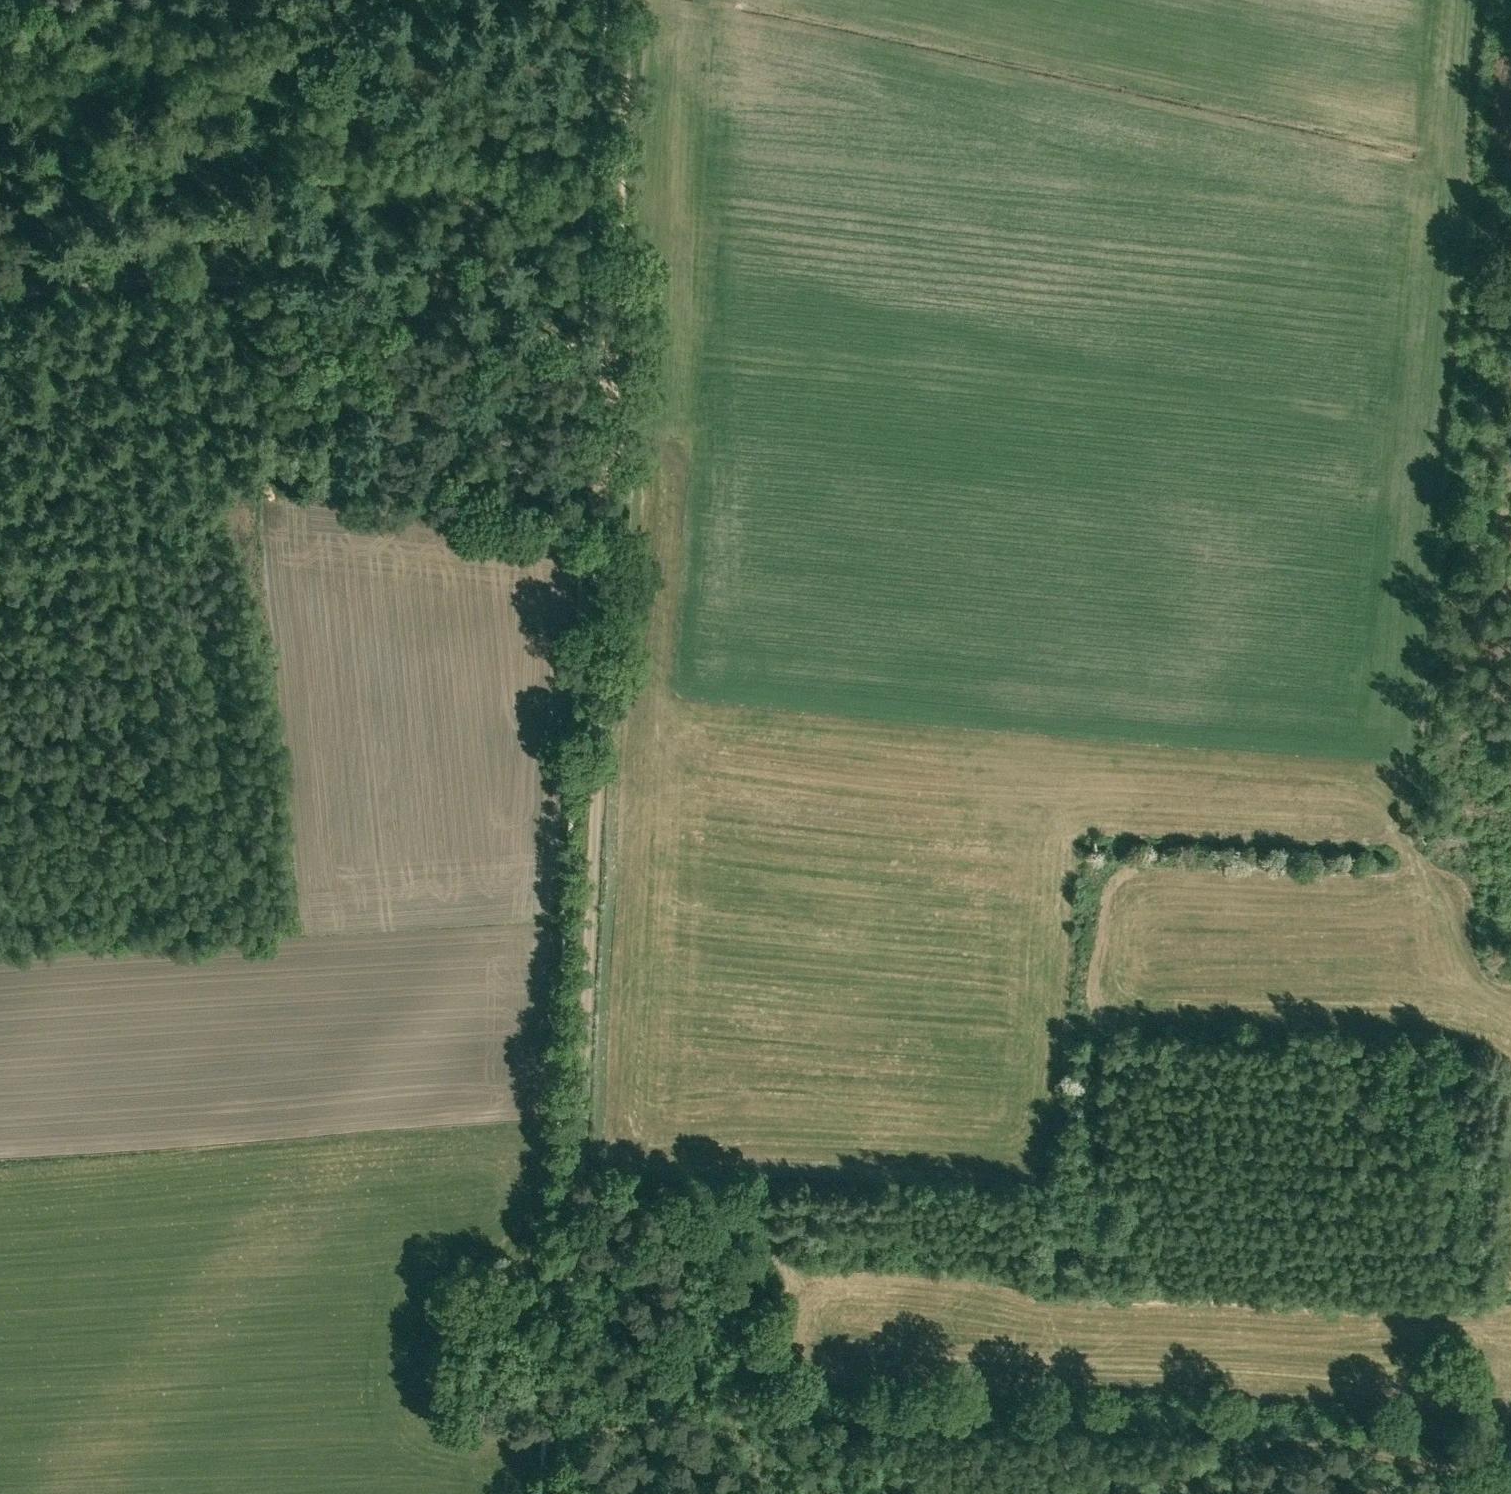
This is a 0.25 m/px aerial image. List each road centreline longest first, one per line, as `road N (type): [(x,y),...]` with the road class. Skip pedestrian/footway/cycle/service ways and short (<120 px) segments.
road 1 (track): [(562,1493),(609,353)]
road 2 (track): [(0,294),(278,279),(414,303),(584,346)]
road 3 (track): [(609,353),(627,0)]

